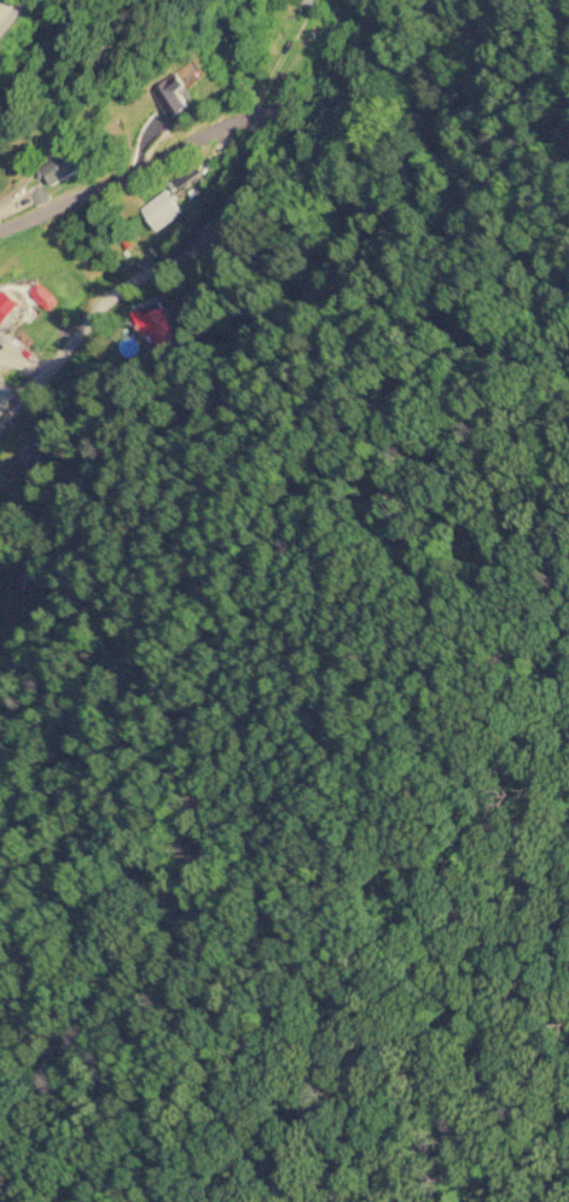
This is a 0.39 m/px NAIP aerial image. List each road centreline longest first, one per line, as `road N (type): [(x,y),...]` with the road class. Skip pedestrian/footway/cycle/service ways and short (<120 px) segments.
road 1 (residential): [(385,0),(361,83),(338,122),(257,163),(228,214),(187,259),(130,283),(74,338),(0,446)]
road 2 (residential): [(384,0),(370,39),(308,99),(69,191),(29,216),(0,221)]

